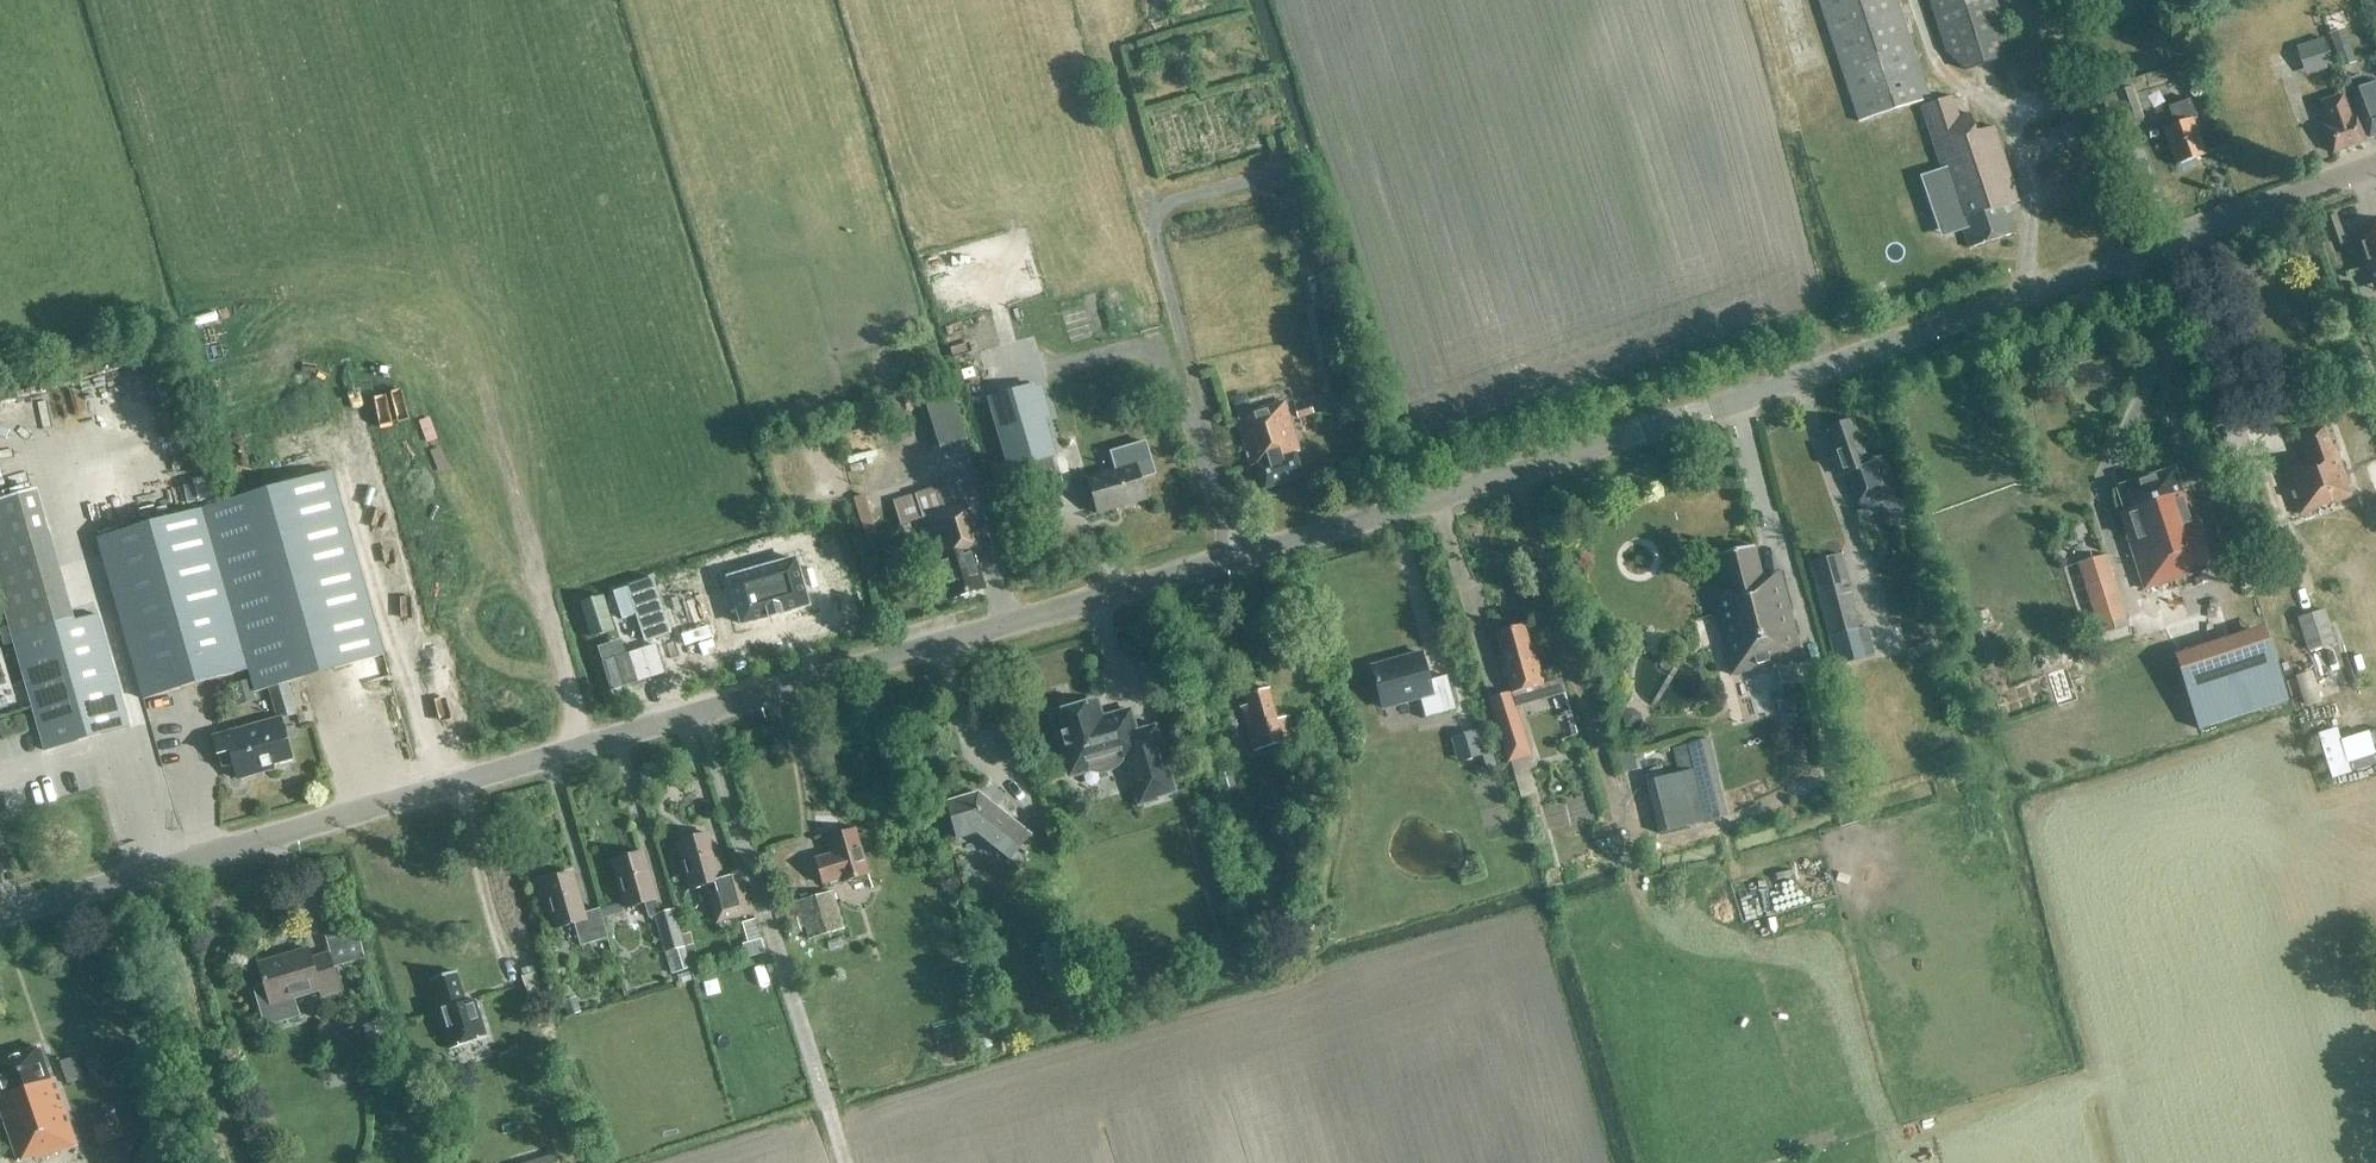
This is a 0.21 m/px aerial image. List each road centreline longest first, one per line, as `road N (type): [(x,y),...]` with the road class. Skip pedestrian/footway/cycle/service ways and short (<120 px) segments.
road 1 (tertiary): [(0,916),(1353,518),(2035,298),(2375,174)]
road 2 (track): [(702,710),(838,1162)]

